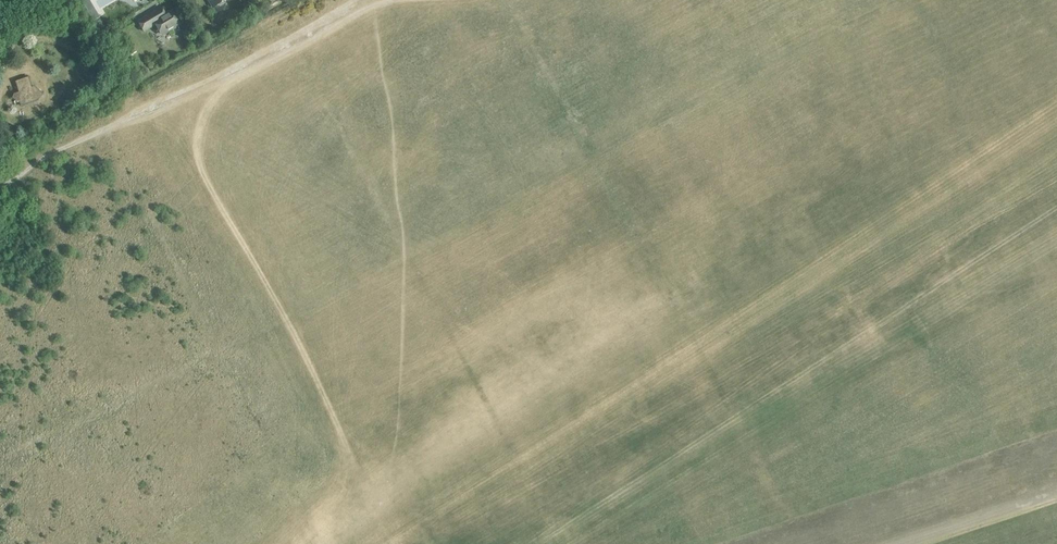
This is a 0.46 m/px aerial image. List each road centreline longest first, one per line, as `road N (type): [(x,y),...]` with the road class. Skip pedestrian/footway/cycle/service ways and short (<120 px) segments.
road 1 (track): [(0,184),(366,0)]

